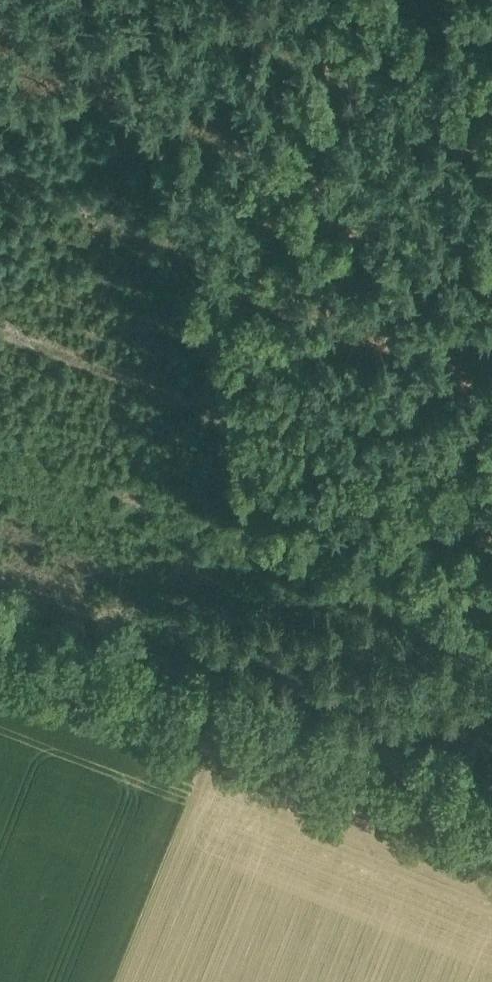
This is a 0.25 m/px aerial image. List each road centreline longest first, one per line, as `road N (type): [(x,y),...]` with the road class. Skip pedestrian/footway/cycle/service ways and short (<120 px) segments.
road 1 (track): [(0,670),(491,861)]

